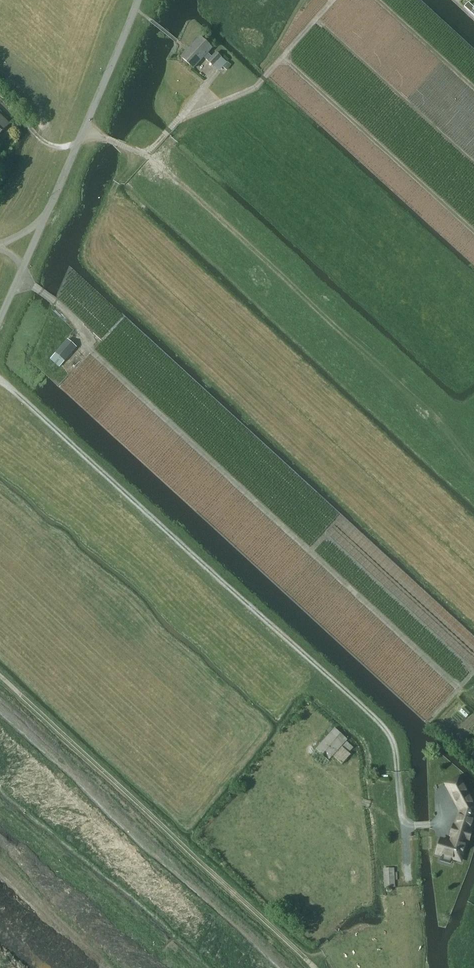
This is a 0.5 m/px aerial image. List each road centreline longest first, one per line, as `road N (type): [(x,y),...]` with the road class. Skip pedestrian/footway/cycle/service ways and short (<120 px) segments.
road 1 (track): [(316,967),(0,675)]
road 2 (unclassified): [(0,320),(138,0)]

